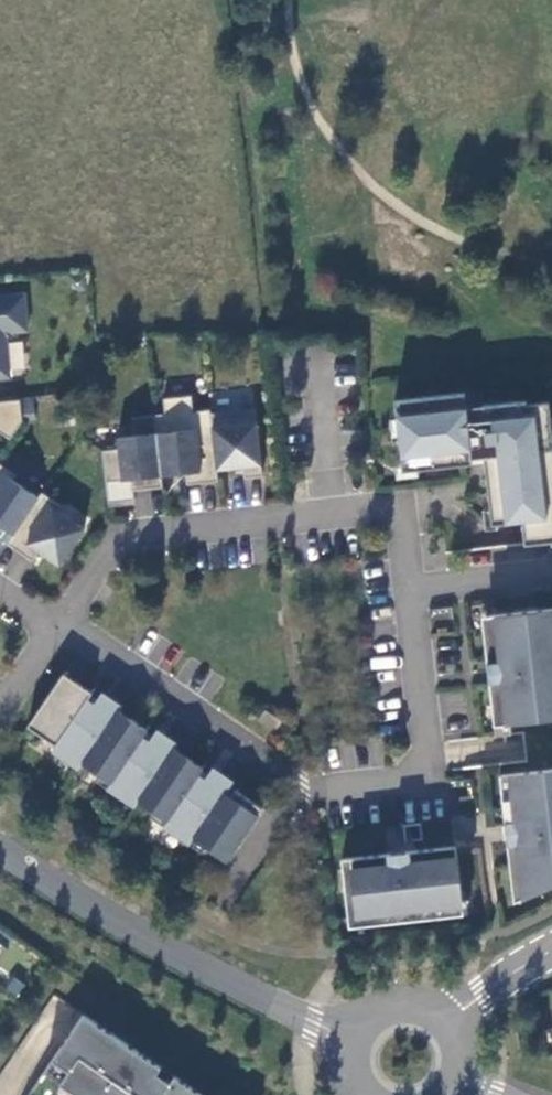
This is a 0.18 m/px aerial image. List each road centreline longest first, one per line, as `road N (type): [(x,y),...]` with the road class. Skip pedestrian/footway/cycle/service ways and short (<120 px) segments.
road 1 (residential): [(410,589),(429,764),(407,785),(326,795),(55,618)]
road 2 (residential): [(55,618),(106,545),(124,533),(382,509),(401,520),(410,589)]
road 3 (secondary): [(0,847),(180,965),(354,1041)]
road 4 (residential): [(410,589),(551,572)]
road 5 (residential): [(438,1023),(551,950)]

